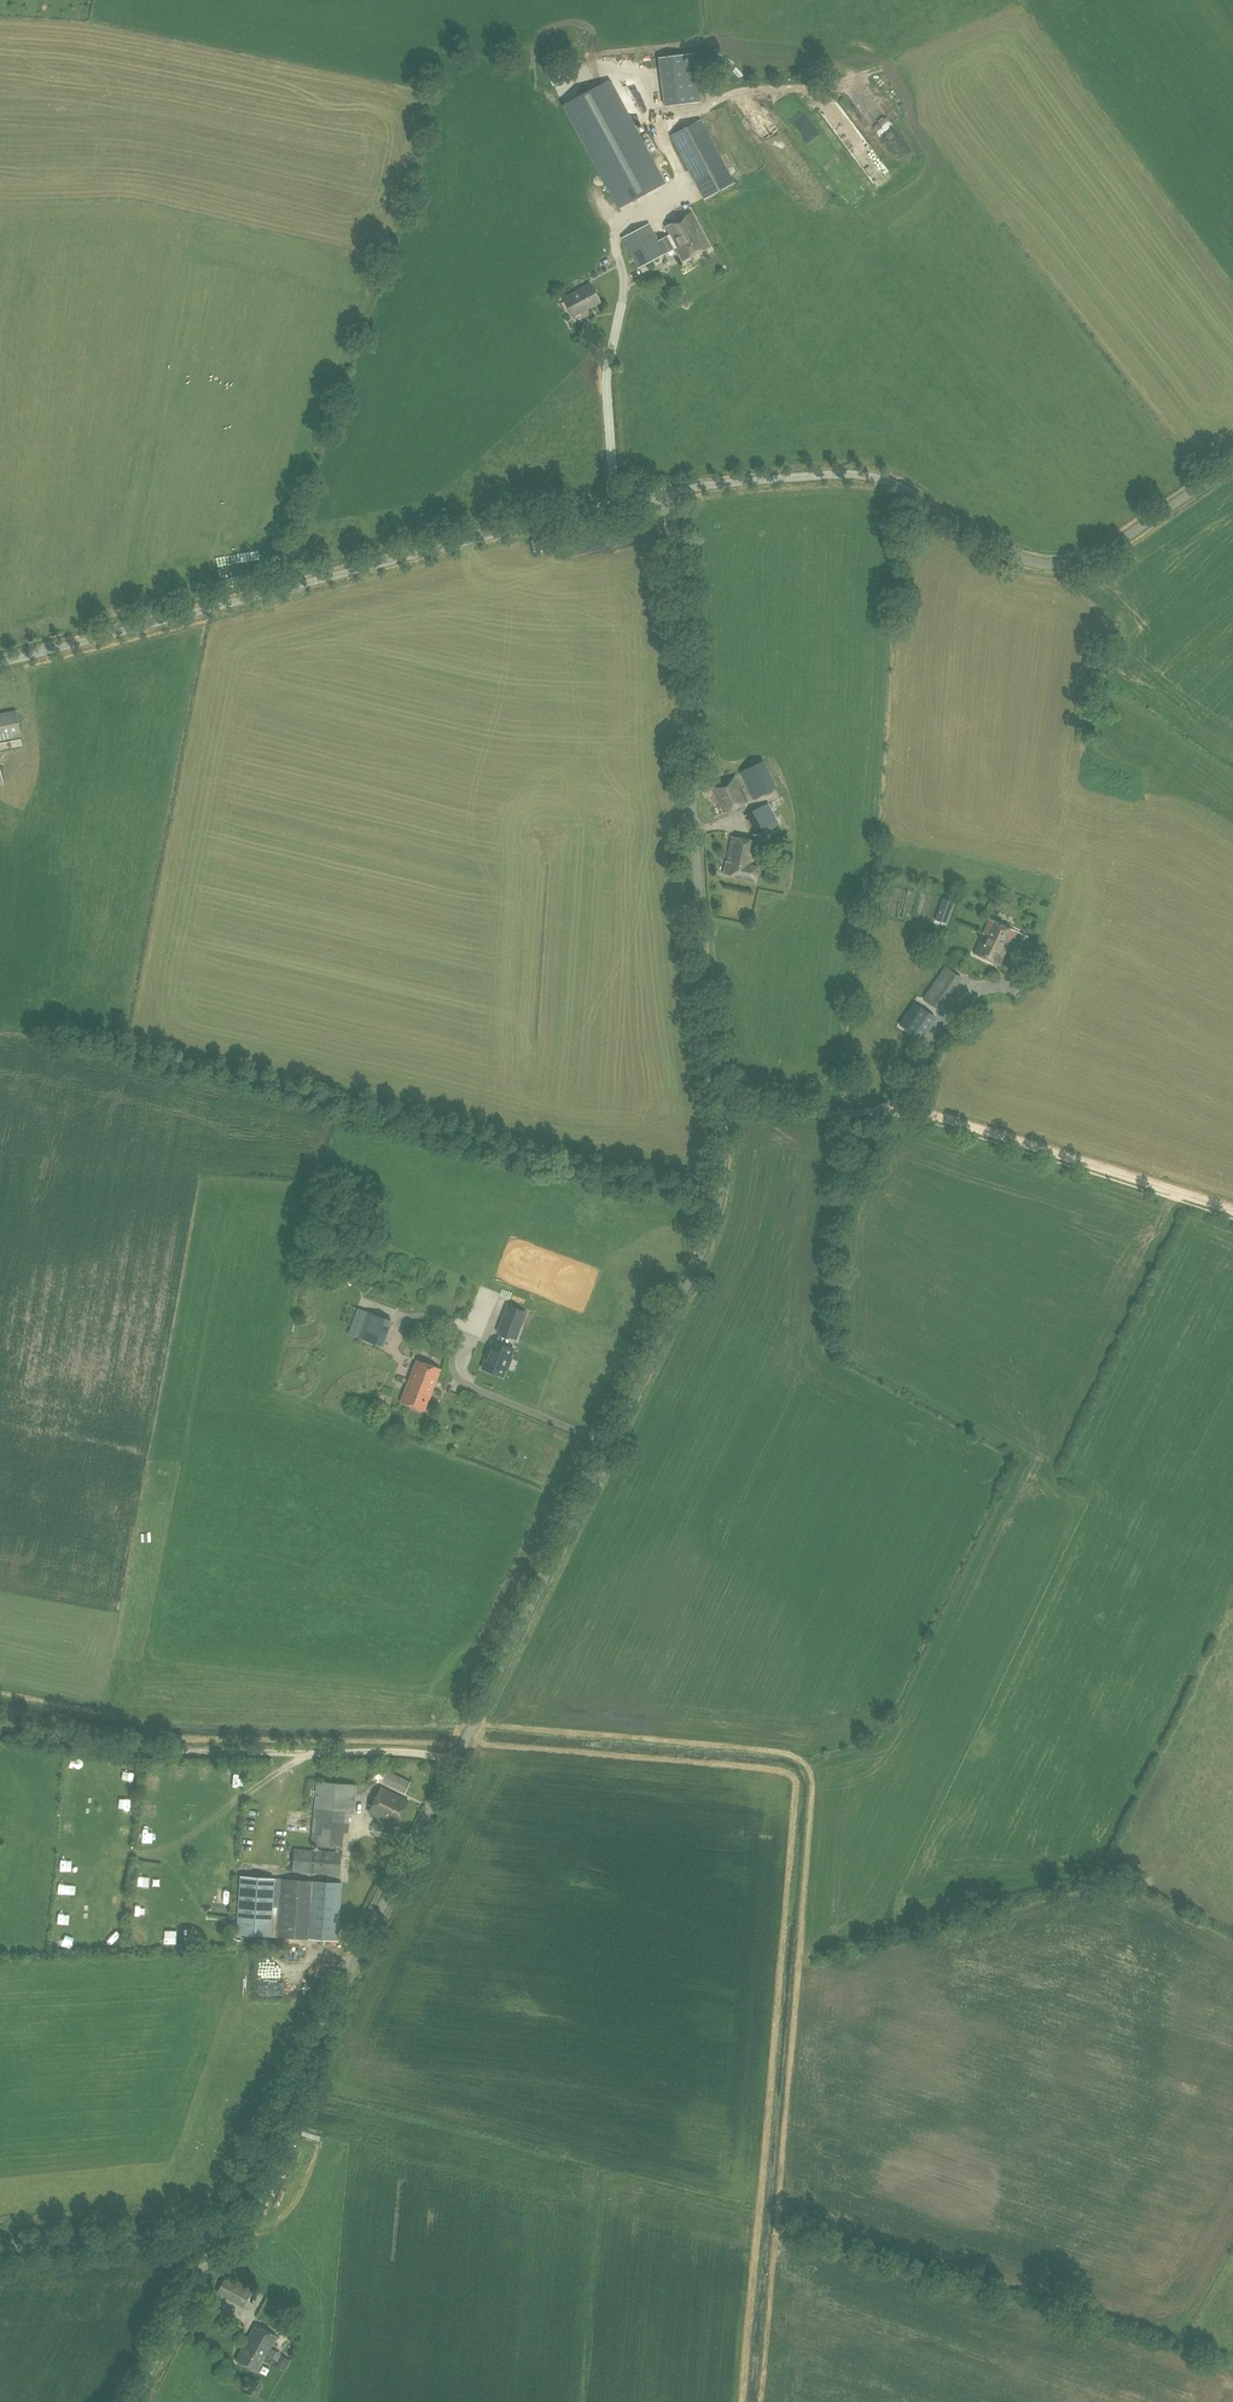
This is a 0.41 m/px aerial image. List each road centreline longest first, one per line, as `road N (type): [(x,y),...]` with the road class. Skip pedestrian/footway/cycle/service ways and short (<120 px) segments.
road 1 (unclassified): [(140,2401),(698,1271),(723,1193),(722,1111)]
road 2 (unclassified): [(0,666),(669,491)]
road 3 (unclassified): [(722,1111),(669,491)]
road 4 (unclassified): [(669,491),(870,477),(905,487),(1027,561),(1057,566),(1111,549),(1232,466)]
road 5 (track): [(0,1729),(141,1749),(459,1759)]
road 6 (track): [(894,1110),(920,1110),(1232,1208)]
road 7 (track): [(0,2254),(223,2237)]
road 8 (unclassified): [(894,1110),(722,1111)]

